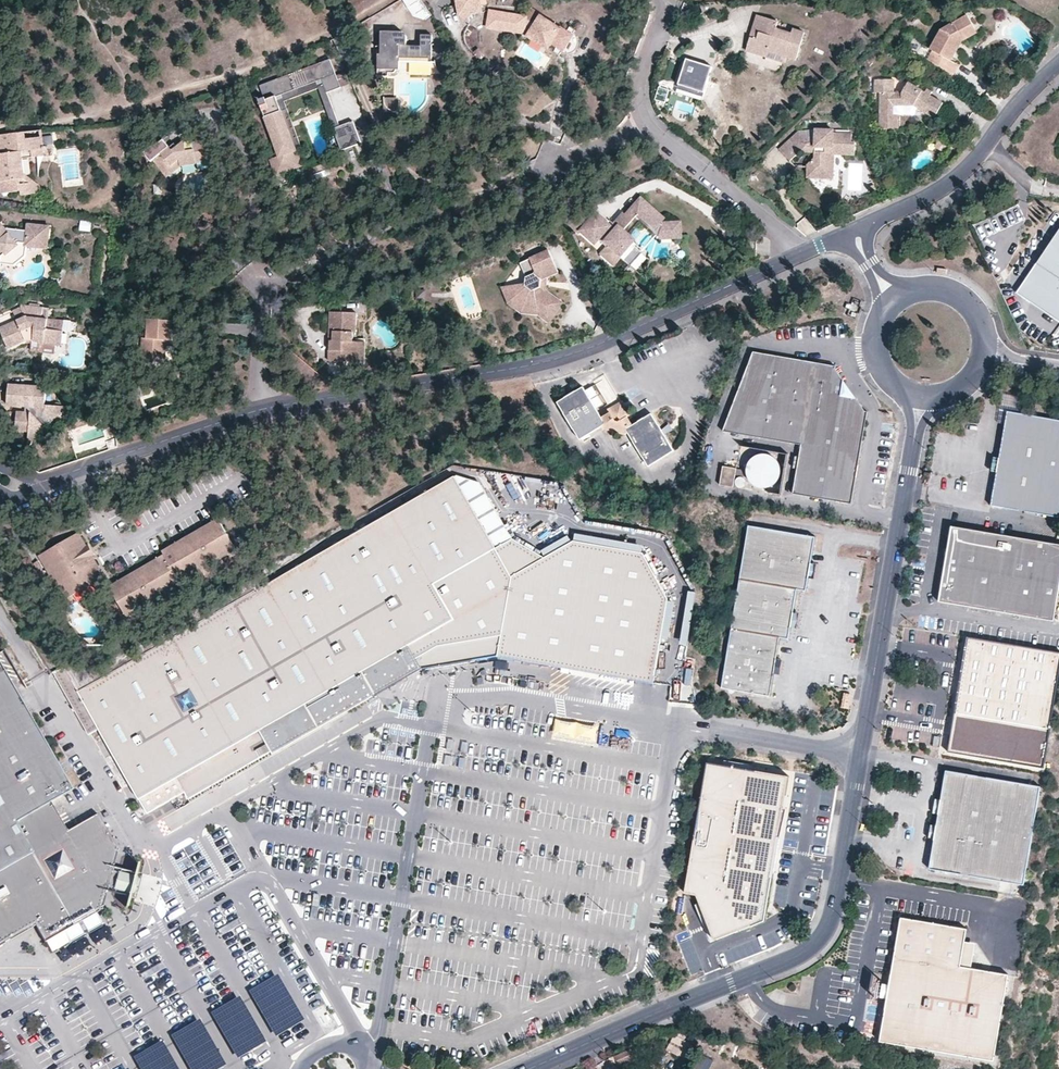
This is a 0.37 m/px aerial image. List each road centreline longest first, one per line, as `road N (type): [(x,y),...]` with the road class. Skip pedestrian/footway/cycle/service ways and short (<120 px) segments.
road 1 (unclassified): [(532,1068),(809,952),(827,930),(923,398)]
road 2 (residential): [(263,408),(538,364),(797,255)]
road 3 (residential): [(856,232),(964,171),(1058,63)]
road 4 (track): [(358,77),(397,161),(430,184),(474,193),(552,163)]
road 5 (residential): [(643,123),(797,255)]
road 6 (residential): [(82,469),(263,408)]
road 7 (track): [(781,236),(760,244),(733,236),(707,208),(663,185),(635,193)]
road 8 (track): [(559,134),(509,111),(466,54),(460,32)]
road 9 (residential): [(263,408),(258,348),(269,270)]
road 10 (unclassified): [(986,354),(983,320),(961,294),(927,285),(895,297)]
road 11 (unclassified): [(895,297),(875,330),(875,357),(888,380),(923,398)]
road 12 (residential): [(665,5),(640,81),(643,123)]

